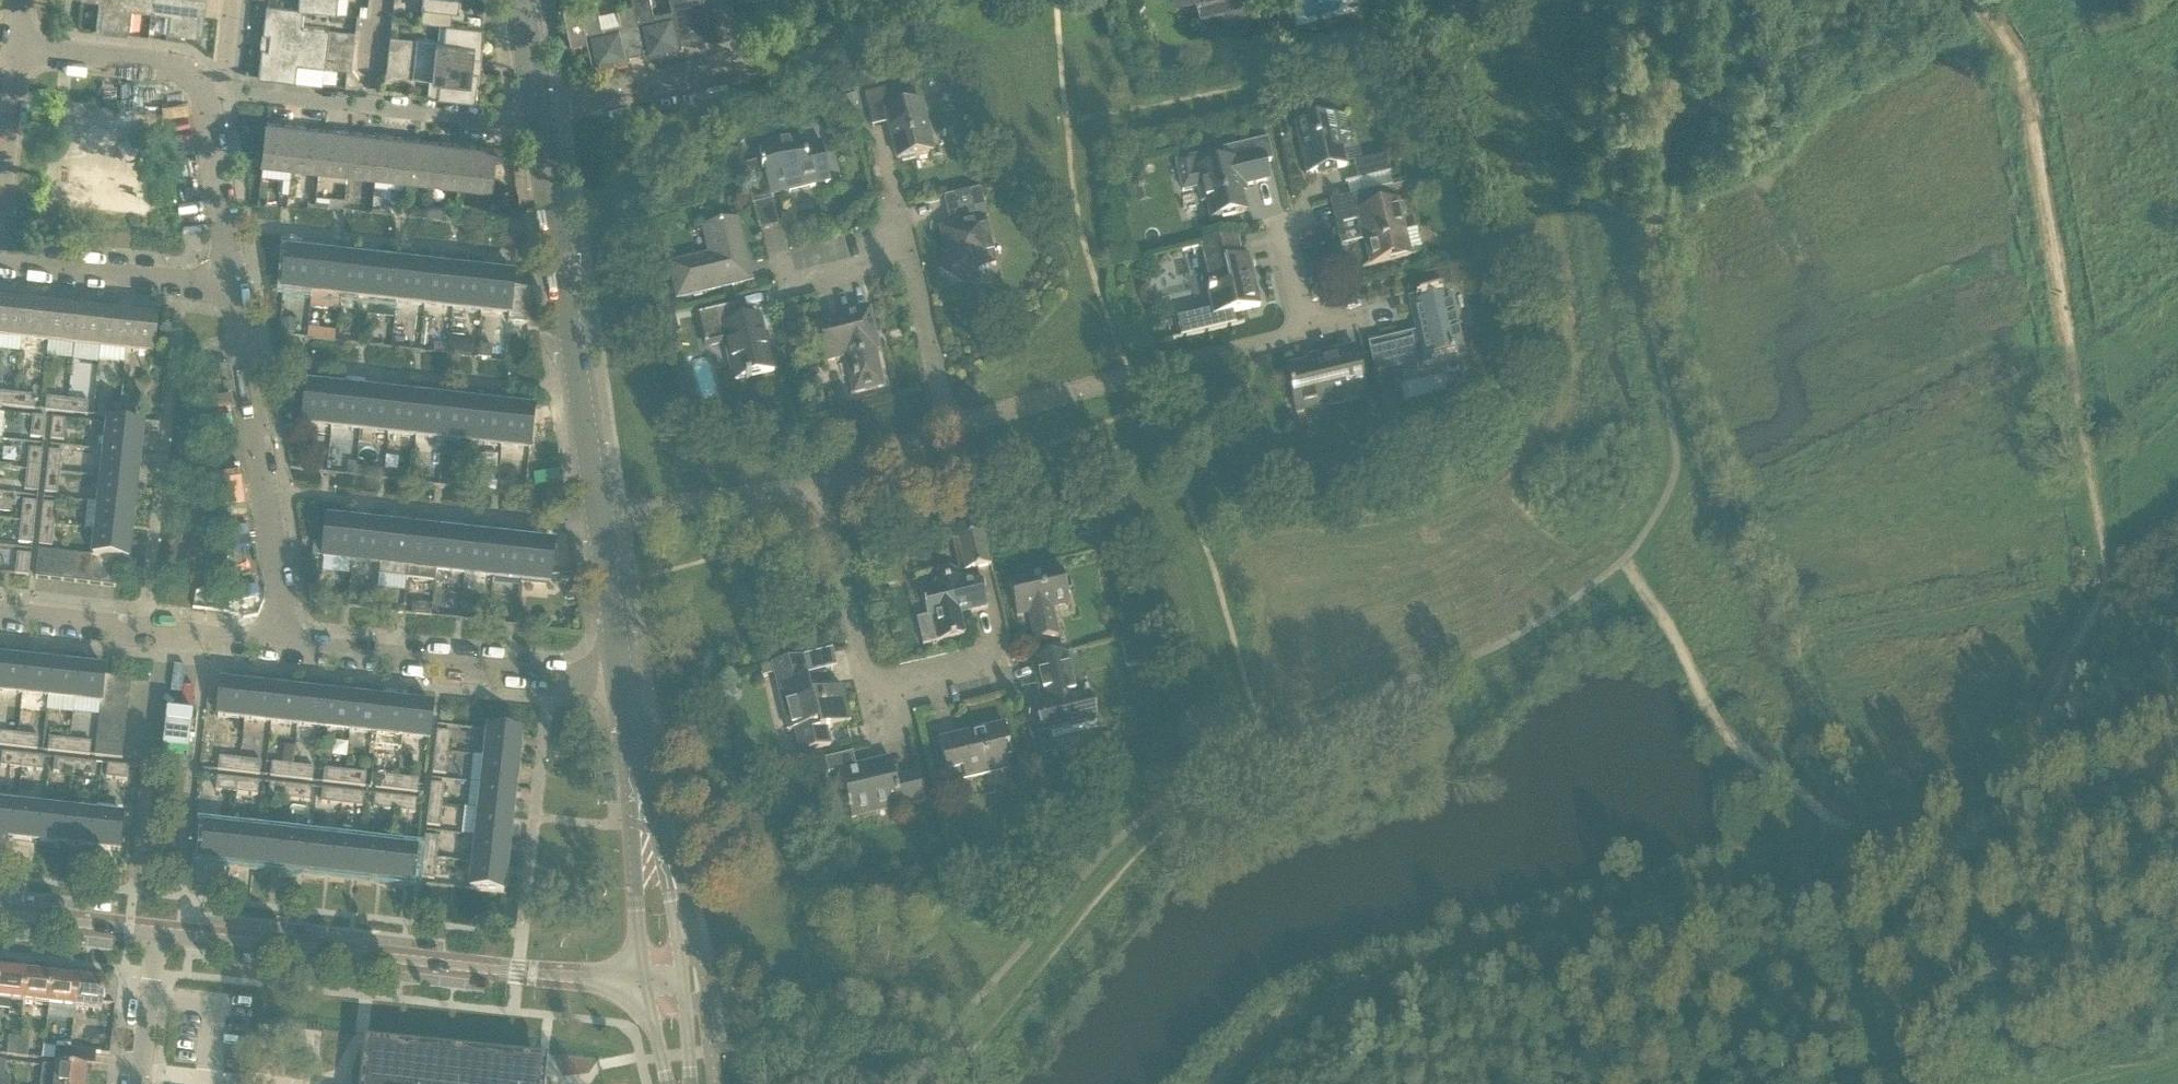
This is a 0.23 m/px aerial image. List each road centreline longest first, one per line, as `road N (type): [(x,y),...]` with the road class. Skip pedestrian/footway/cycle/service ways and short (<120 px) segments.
road 1 (tertiary): [(645,977),(518,973),(153,934)]
road 2 (tertiary): [(604,514),(538,106)]
road 3 (residential): [(947,424),(1321,317)]
road 4 (residential): [(287,647),(229,286)]
road 5 (residential): [(623,679),(287,647)]
road 6 (residential): [(989,666),(902,687),(862,666),(819,483)]
road 7 (residential): [(287,647),(0,612)]
road 8 (residential): [(947,424),(917,295),(899,260),(877,252),(795,273)]
road 9 (residential): [(538,106),(722,60),(737,26),(731,0)]
road 10 (residential): [(229,286),(0,260)]
road 11 (residential): [(604,514),(819,483)]
road 12 (residential): [(229,286),(204,87)]
road 13 (residential): [(204,87),(171,64),(19,48)]
road 14 (residential): [(364,103),(484,115),(538,106)]
road 15 (tertiary): [(623,679),(604,514)]
road 16 (tertiary): [(153,934),(0,915)]
road 17 (tertiary): [(682,974),(668,894),(643,827)]
road 18 (tertiary): [(643,827),(637,896),(645,977)]
road 19 (residential): [(136,1083),(153,934)]
road 20 (tertiary): [(643,827),(623,679)]
road 21 (residential): [(819,483),(947,424)]
road 22 (residential): [(224,88),(364,103)]
road 23 (residential): [(0,183),(19,48)]
road 24 (residential): [(1321,317),(1287,185)]

